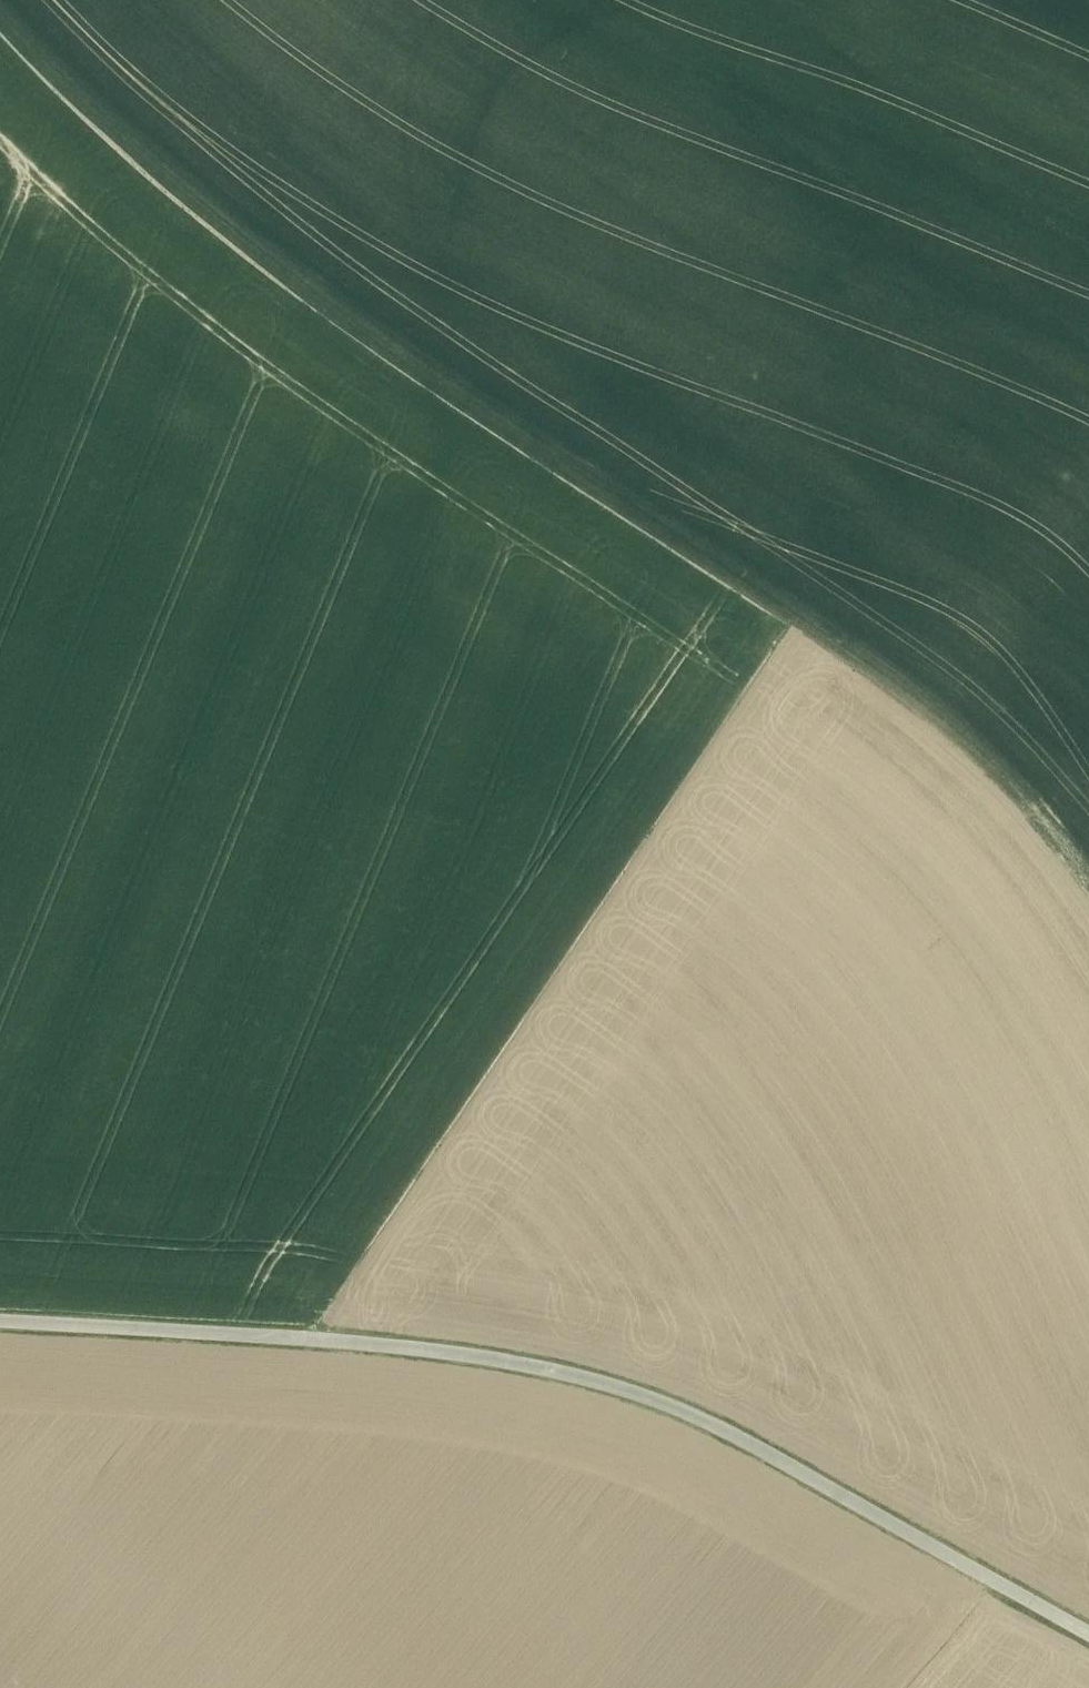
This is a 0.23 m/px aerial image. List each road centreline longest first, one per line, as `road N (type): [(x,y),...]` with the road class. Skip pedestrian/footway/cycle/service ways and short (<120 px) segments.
road 1 (unclassified): [(1088,1630),(849,1493),(505,1348),(0,1318)]

